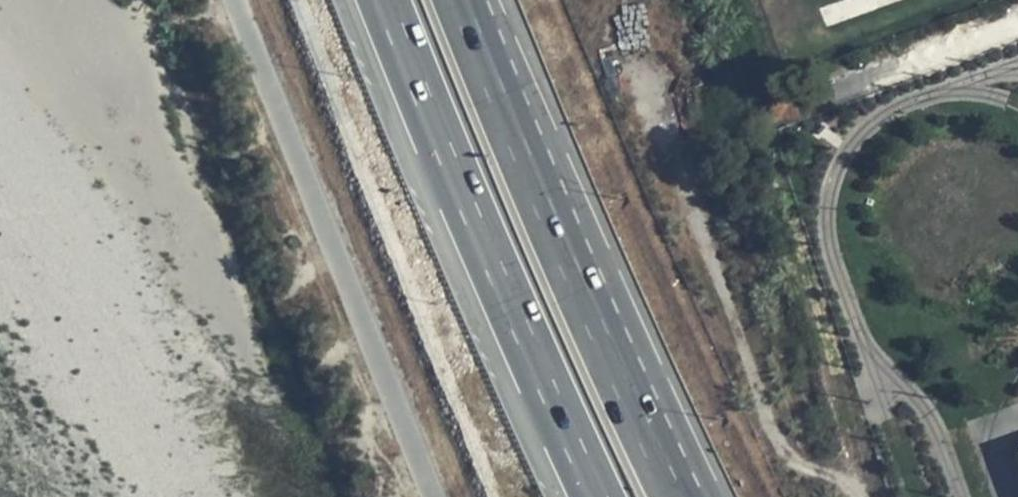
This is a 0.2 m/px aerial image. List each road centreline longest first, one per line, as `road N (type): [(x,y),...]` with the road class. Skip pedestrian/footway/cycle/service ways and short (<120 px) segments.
road 1 (motorway): [(680,496),(569,262),(458,0)]
road 2 (motorway): [(386,0),(441,146),(599,496)]

